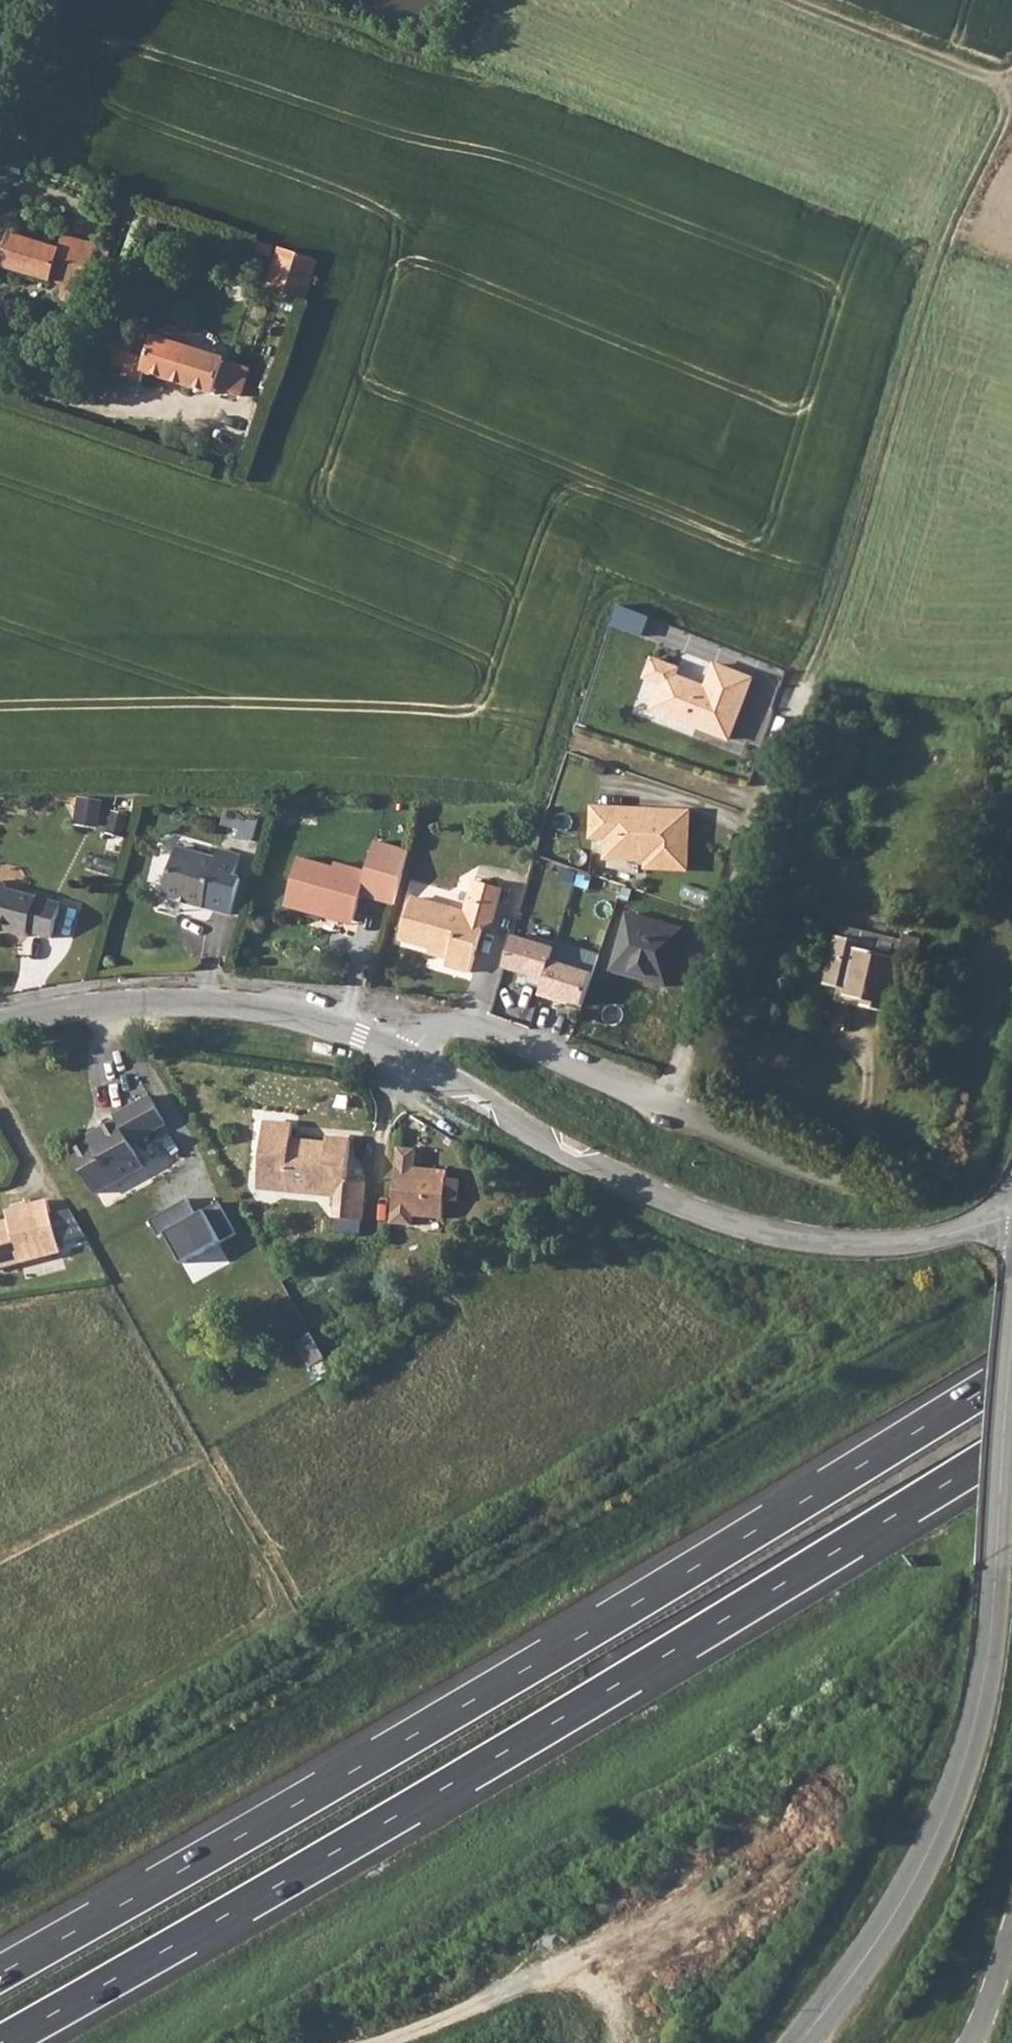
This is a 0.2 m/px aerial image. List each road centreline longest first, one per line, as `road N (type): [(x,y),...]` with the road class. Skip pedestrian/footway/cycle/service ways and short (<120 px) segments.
road 1 (motorway): [(1011,1371),(441,1720),(0,1974)]
road 2 (motorway): [(1,2042),(518,1744),(1011,1442)]
road 3 (tertiary): [(794,2042),(920,1870),(959,1780),(985,1675),(1011,1363)]
road 4 (residential): [(413,1056),(495,1099),(535,1139),(579,1164),(769,1232),(883,1247),(1011,1220)]
road 5 (track): [(807,674),(842,588),(940,256),(1011,90)]
road 6 (residential): [(839,1183),(461,1026),(443,1026),(413,1056)]
road 7 (residential): [(0,1024),(118,1004),(204,1001),(285,1010),(413,1056)]
road 8 (track): [(1011,90),(782,0)]

